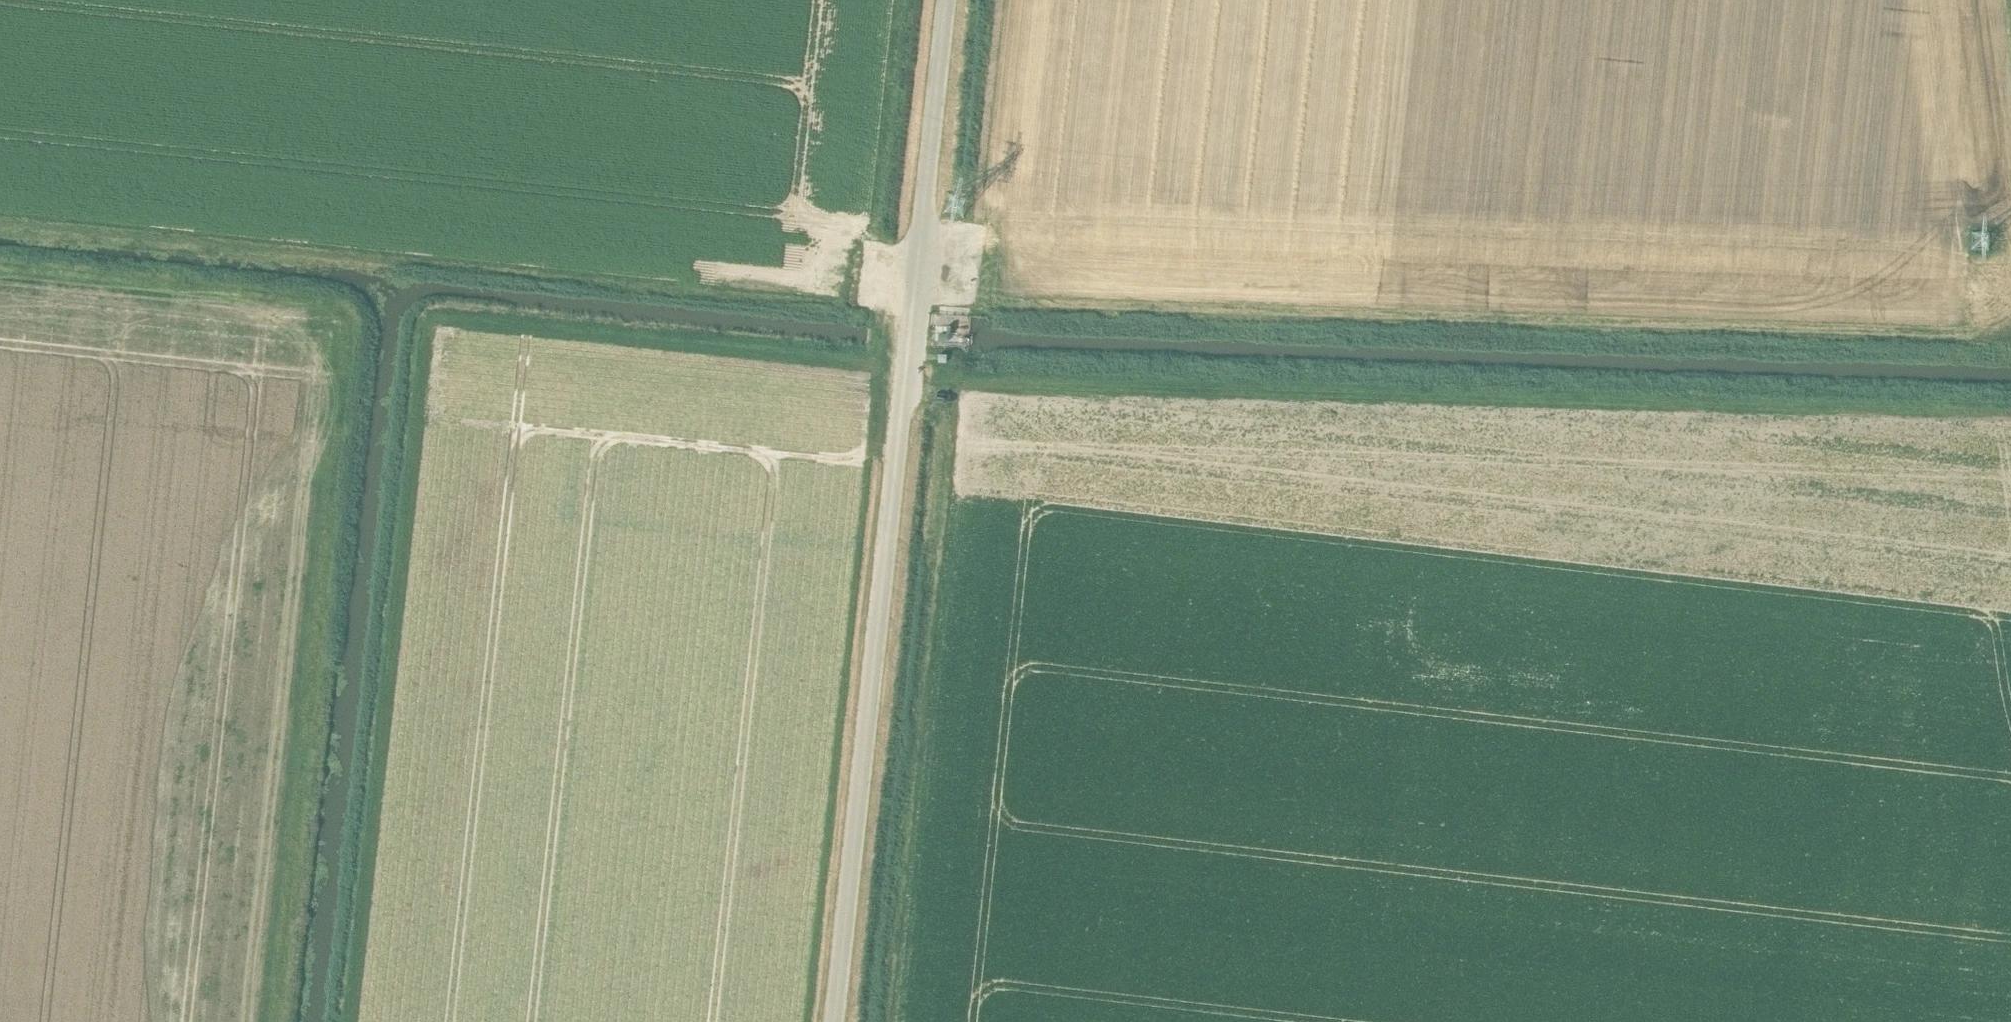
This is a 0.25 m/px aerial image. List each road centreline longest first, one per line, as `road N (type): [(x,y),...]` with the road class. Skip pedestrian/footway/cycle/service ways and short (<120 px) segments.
road 1 (track): [(904,380),(2010,420)]
road 2 (track): [(912,300),(2010,335)]
road 3 (track): [(0,266),(312,300),(334,306),(344,321),(272,1021)]
road 4 (unclassified): [(833,1021),(945,0)]
road 5 (track): [(911,313),(0,217)]

